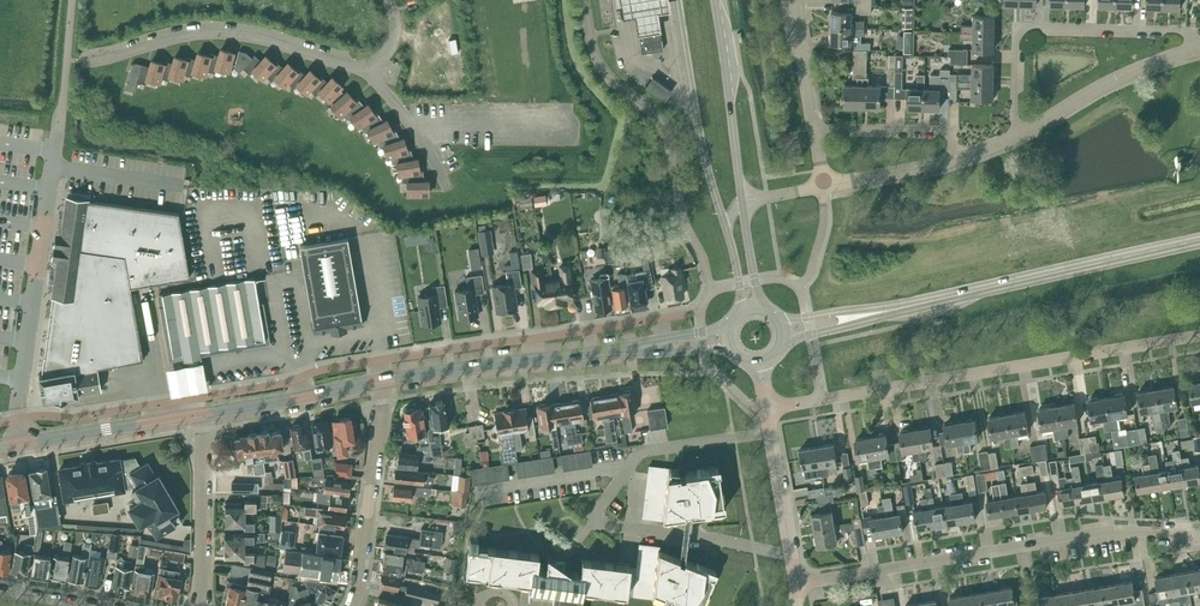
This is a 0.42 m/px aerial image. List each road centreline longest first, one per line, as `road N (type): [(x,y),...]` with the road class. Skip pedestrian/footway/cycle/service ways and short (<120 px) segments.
road 1 (residential): [(18,444),(73,0)]
road 2 (residential): [(767,408),(1199,334)]
road 3 (residential): [(797,584),(1134,532),(1199,535)]
road 4 (residential): [(1016,138),(1018,26),(1187,30),(1199,45)]
road 5 (secondary): [(911,305),(1199,241)]
road 6 (residential): [(792,556),(590,524),(629,465)]
road 7 (tertiary): [(377,381),(613,350)]
road 8 (secondary): [(676,0),(704,160),(725,223)]
road 9 (residential): [(352,605),(378,448),(377,381)]
road 10 (residential): [(1016,138),(1158,62),(1199,49)]
road 11 (secondary): [(744,201),(720,0)]
road 12 (residential): [(201,605),(203,414)]
road 13 (tertiary): [(18,444),(203,414)]
road 14 (tertiary): [(203,414),(377,381)]
road 15 (residential): [(957,160),(945,130),(815,129)]
road 16 (residential): [(771,432),(638,451),(629,465)]
road 17 (residential): [(824,184),(957,160)]
road 18 (secondary): [(783,347),(911,305)]
road 19 (secondary): [(911,305),(779,317)]
road 20 (residential): [(815,129),(793,0)]
road 21 (unclassified): [(792,556),(771,432)]

